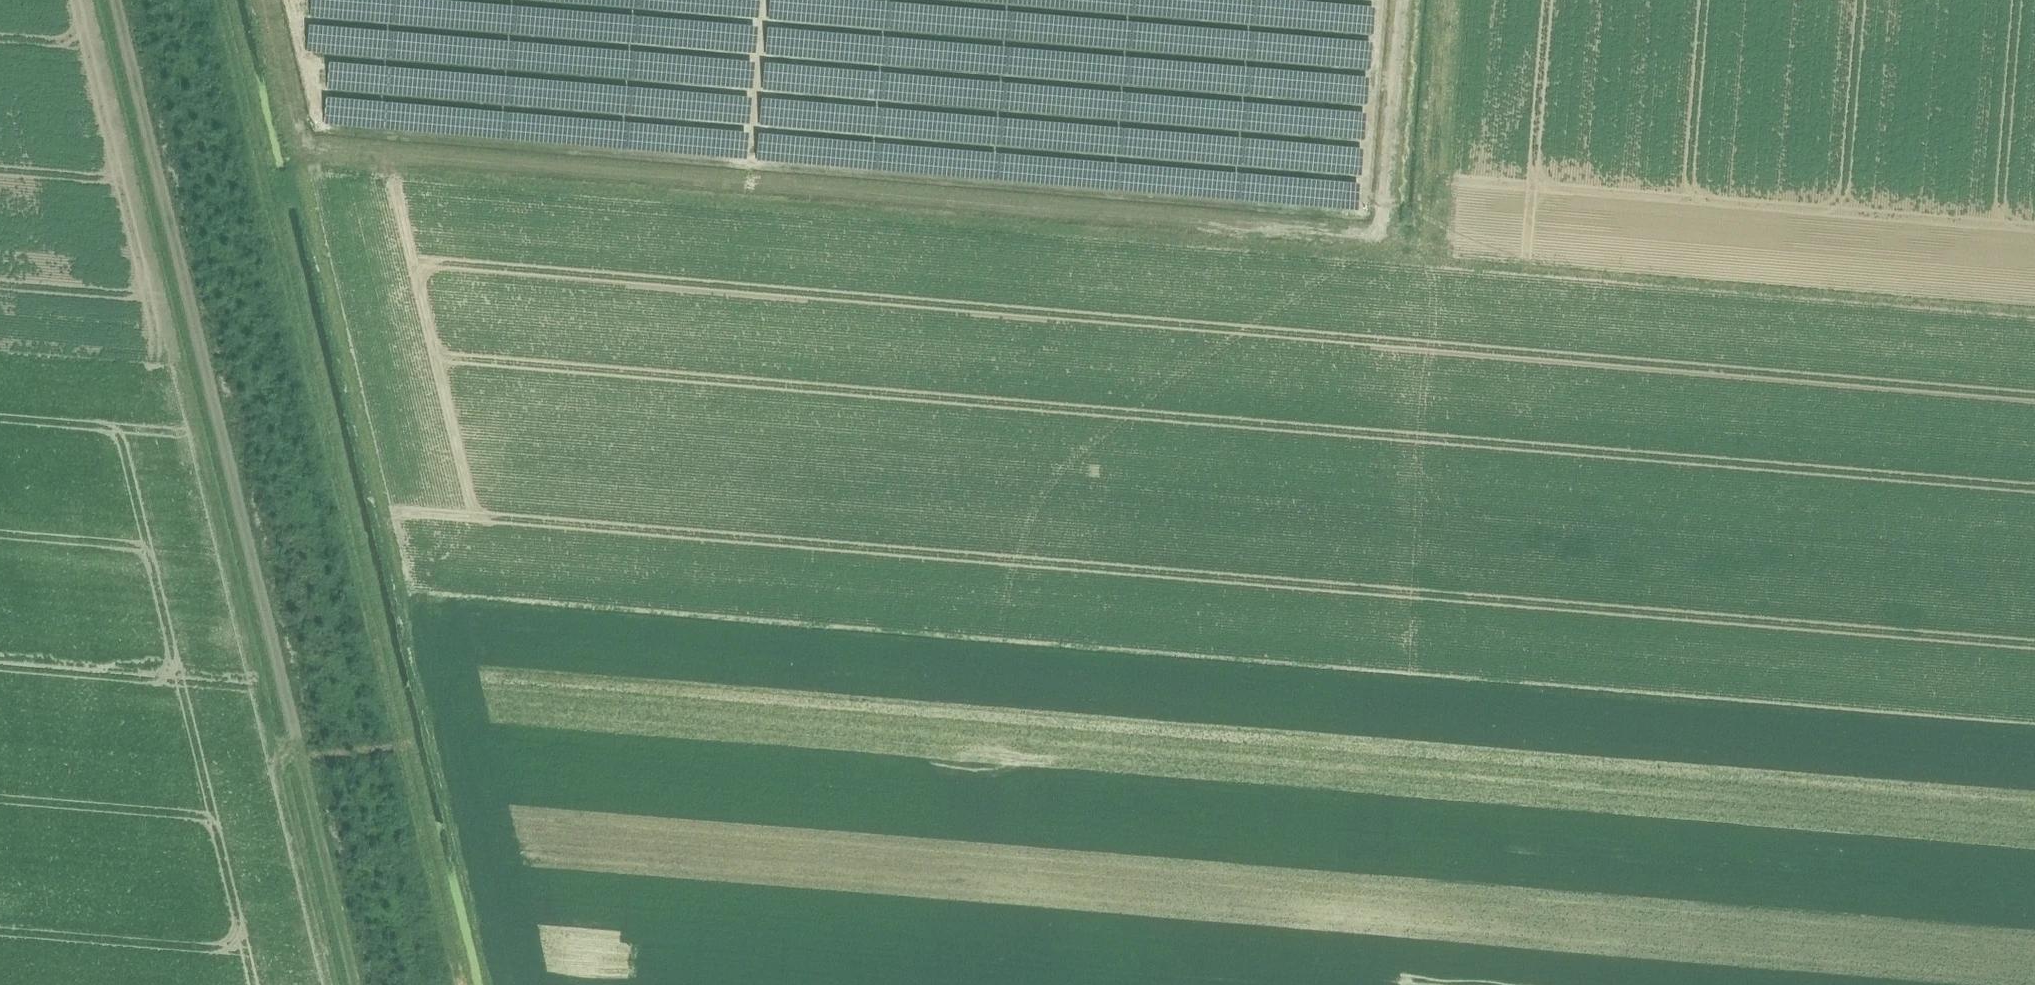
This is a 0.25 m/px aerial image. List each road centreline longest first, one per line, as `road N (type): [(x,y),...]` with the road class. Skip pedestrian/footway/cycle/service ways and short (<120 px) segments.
road 1 (track): [(349,984),(108,0)]
road 2 (track): [(216,0),(455,984)]

